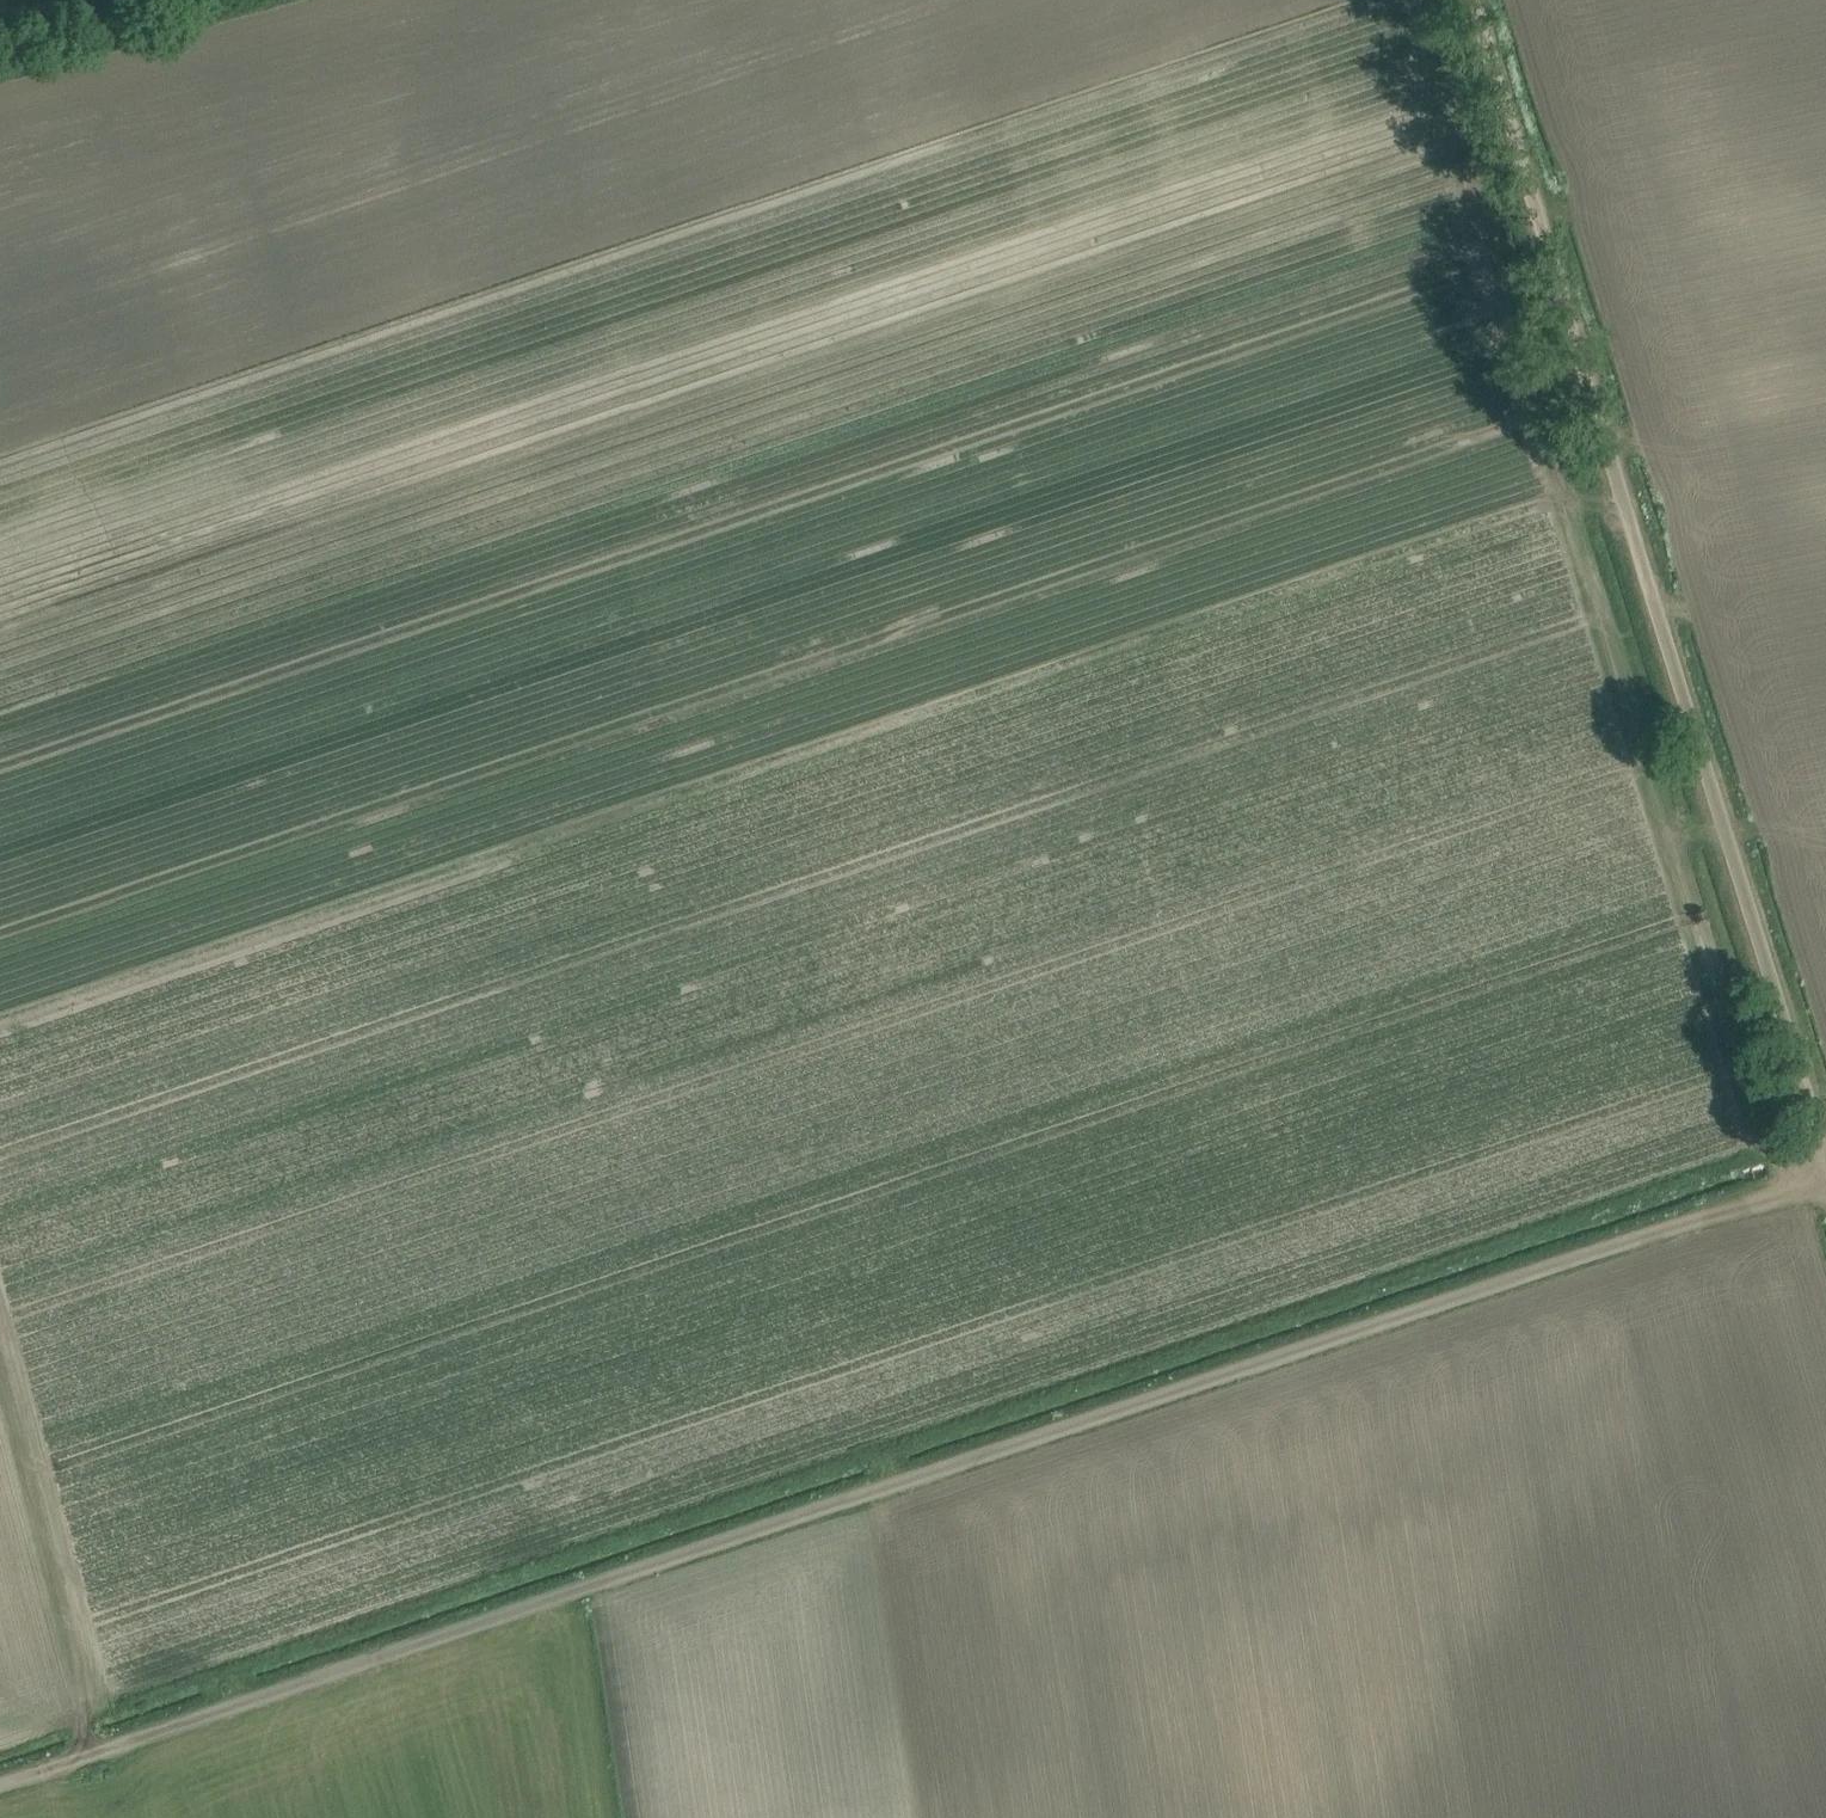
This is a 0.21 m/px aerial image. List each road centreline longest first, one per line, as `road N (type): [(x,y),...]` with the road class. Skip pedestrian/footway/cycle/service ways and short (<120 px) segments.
road 1 (track): [(0,1783),(1825,1181)]
road 2 (track): [(1825,1157),(1472,0)]

